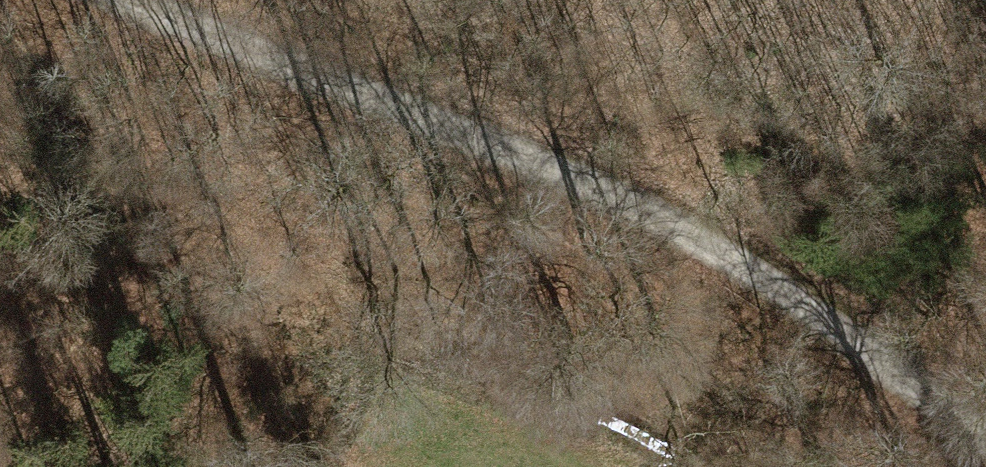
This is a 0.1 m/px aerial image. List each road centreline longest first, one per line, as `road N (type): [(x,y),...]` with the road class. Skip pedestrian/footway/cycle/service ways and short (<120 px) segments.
road 1 (track): [(129,0),(593,187),(696,238),(891,361),(985,434)]
road 2 (track): [(864,466),(725,387),(486,279),(287,227),(168,176)]

